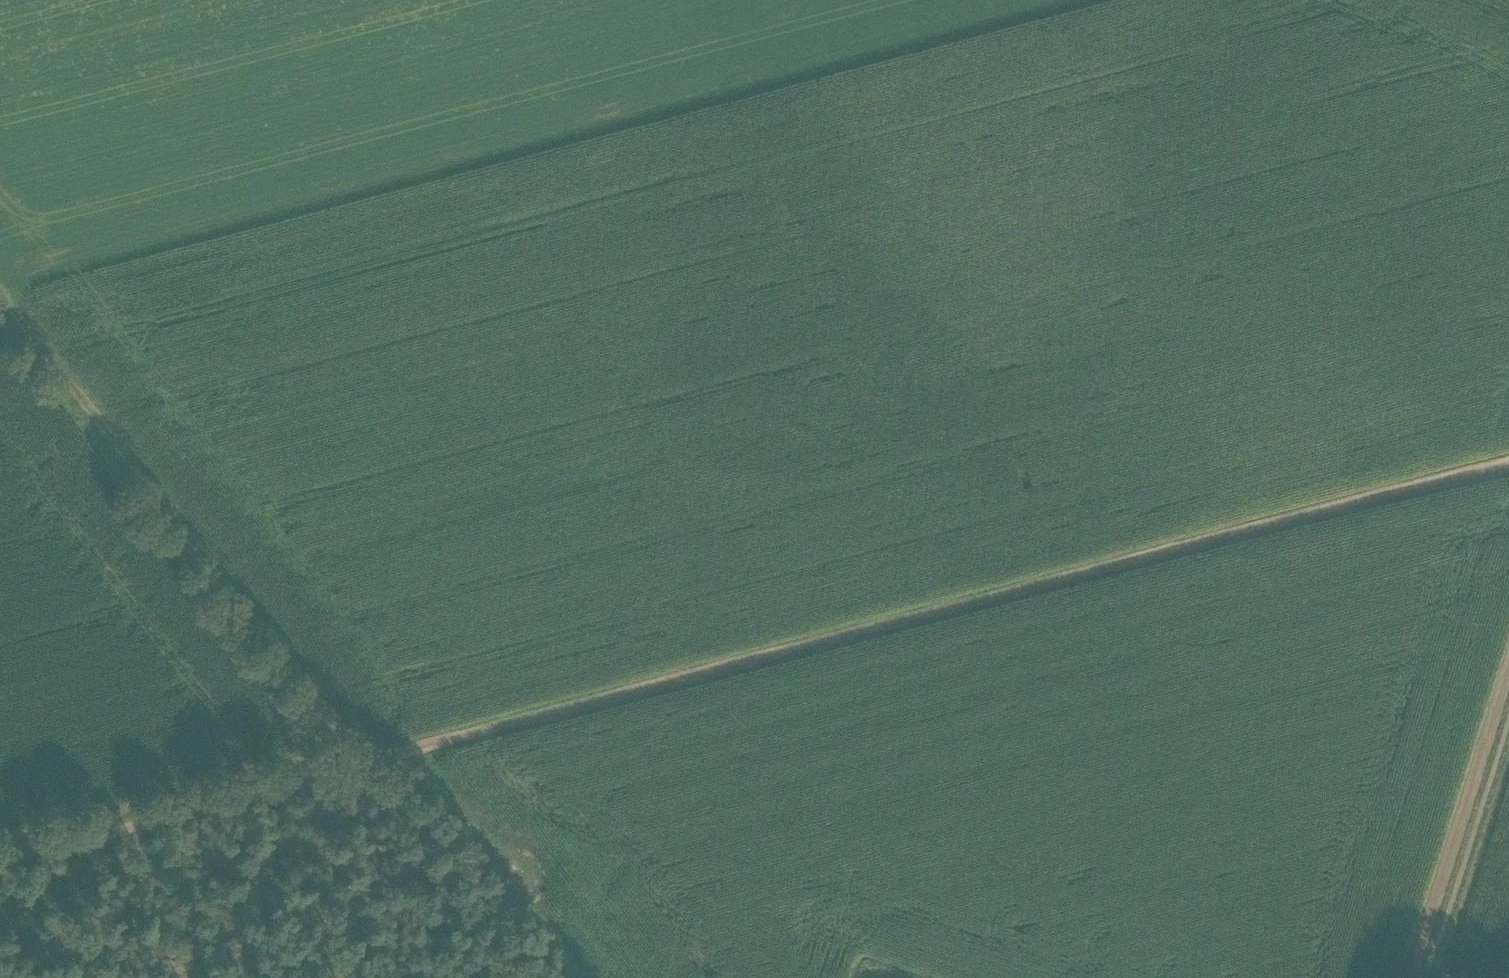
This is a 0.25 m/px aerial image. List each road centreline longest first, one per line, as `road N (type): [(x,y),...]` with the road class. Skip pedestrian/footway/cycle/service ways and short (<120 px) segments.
road 1 (track): [(0,863),(1508,461)]
road 2 (track): [(0,295),(354,769)]
road 3 (track): [(1411,977),(1508,662)]

